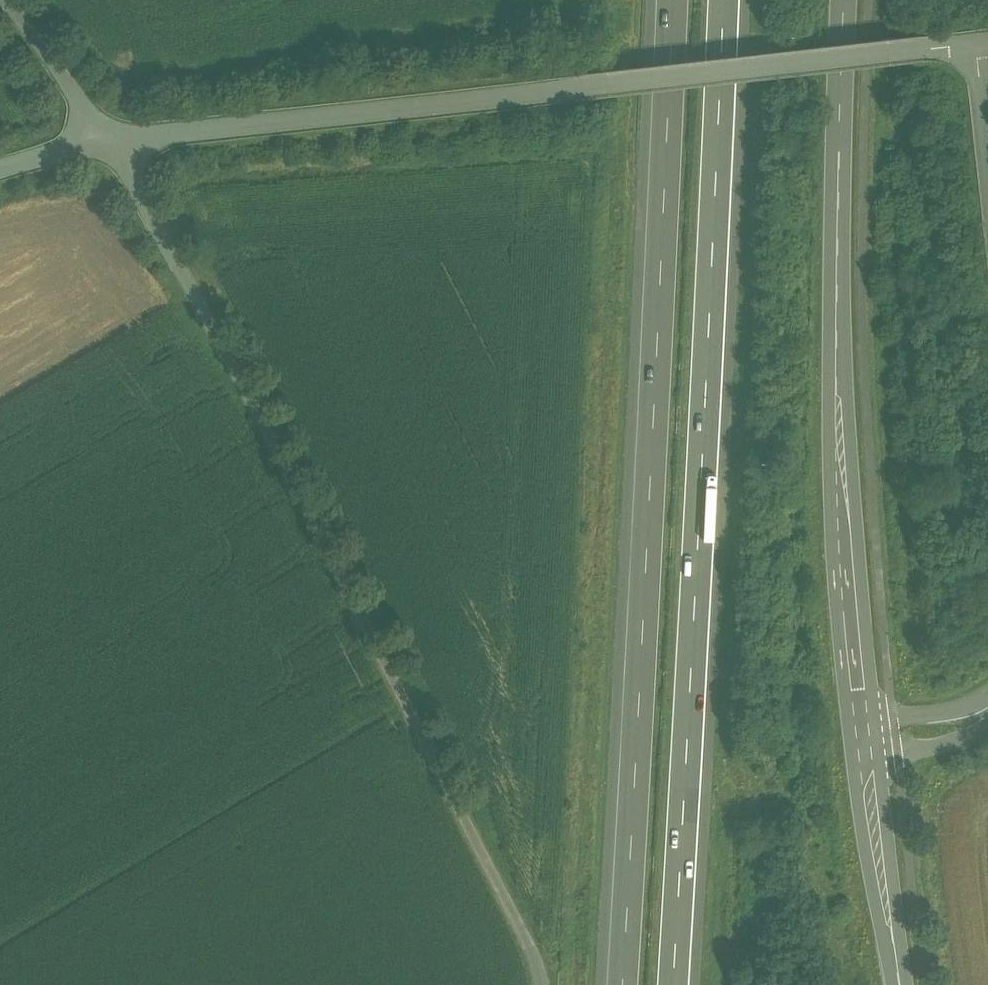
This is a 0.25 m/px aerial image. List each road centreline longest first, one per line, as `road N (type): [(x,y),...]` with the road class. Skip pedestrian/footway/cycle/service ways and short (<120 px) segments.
road 1 (motorway): [(665,0),(614,984)]
road 2 (motorway): [(682,984),(733,0)]
road 3 (unclassified): [(111,131),(931,42)]
road 4 (secondary): [(843,0),(840,467),(862,739)]
road 5 (secondary): [(862,739),(901,984)]
road 6 (unclassified): [(111,131),(17,0)]
road 7 (unclassified): [(987,714),(862,739)]

